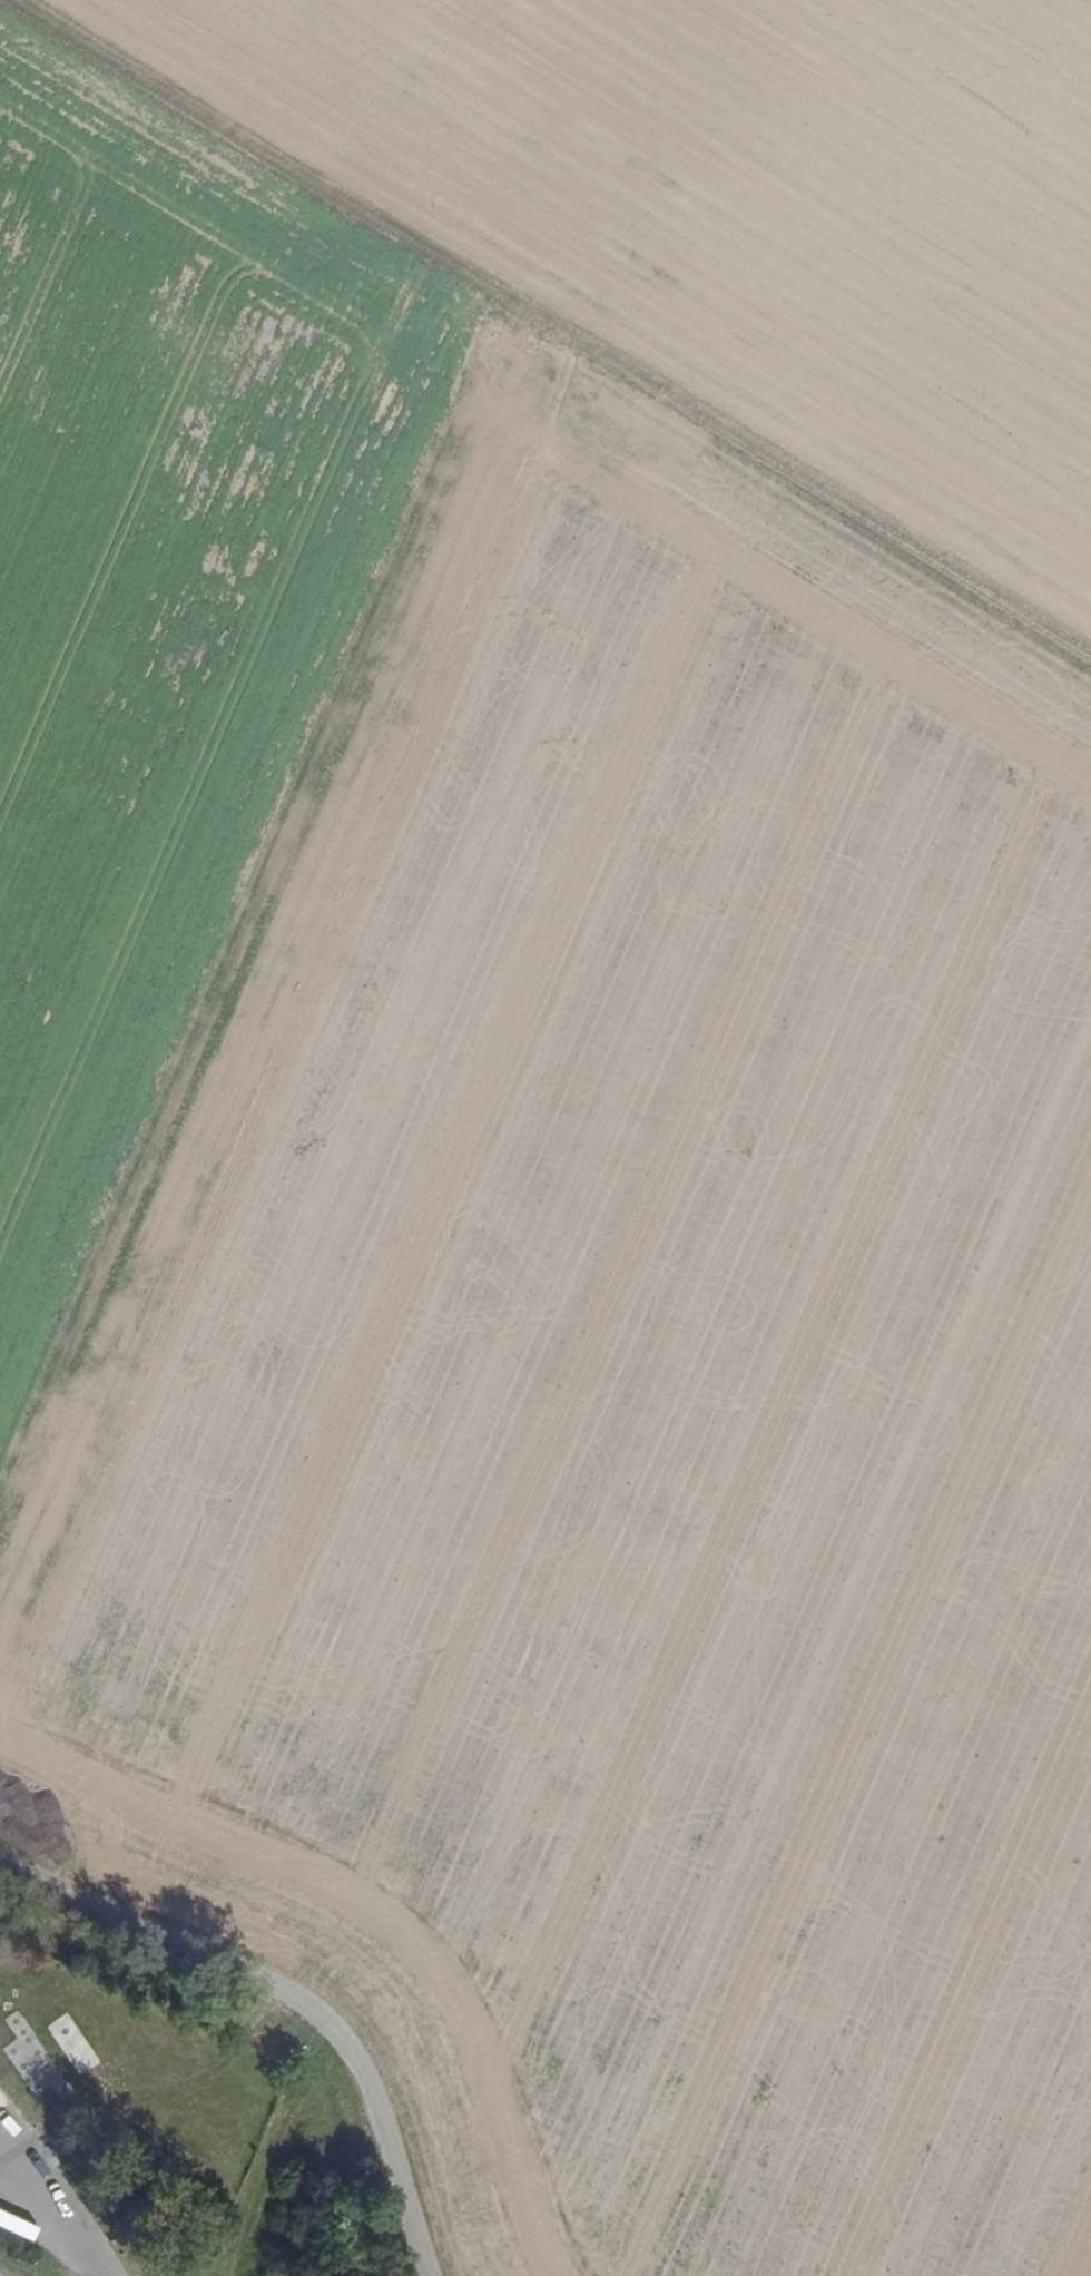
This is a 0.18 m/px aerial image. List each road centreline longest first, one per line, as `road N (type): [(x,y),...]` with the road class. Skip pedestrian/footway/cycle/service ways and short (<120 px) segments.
road 1 (track): [(19,0),(1090,664)]
road 2 (unclassified): [(0,1867),(317,2005),(354,2050),(372,2089),(435,2275)]

